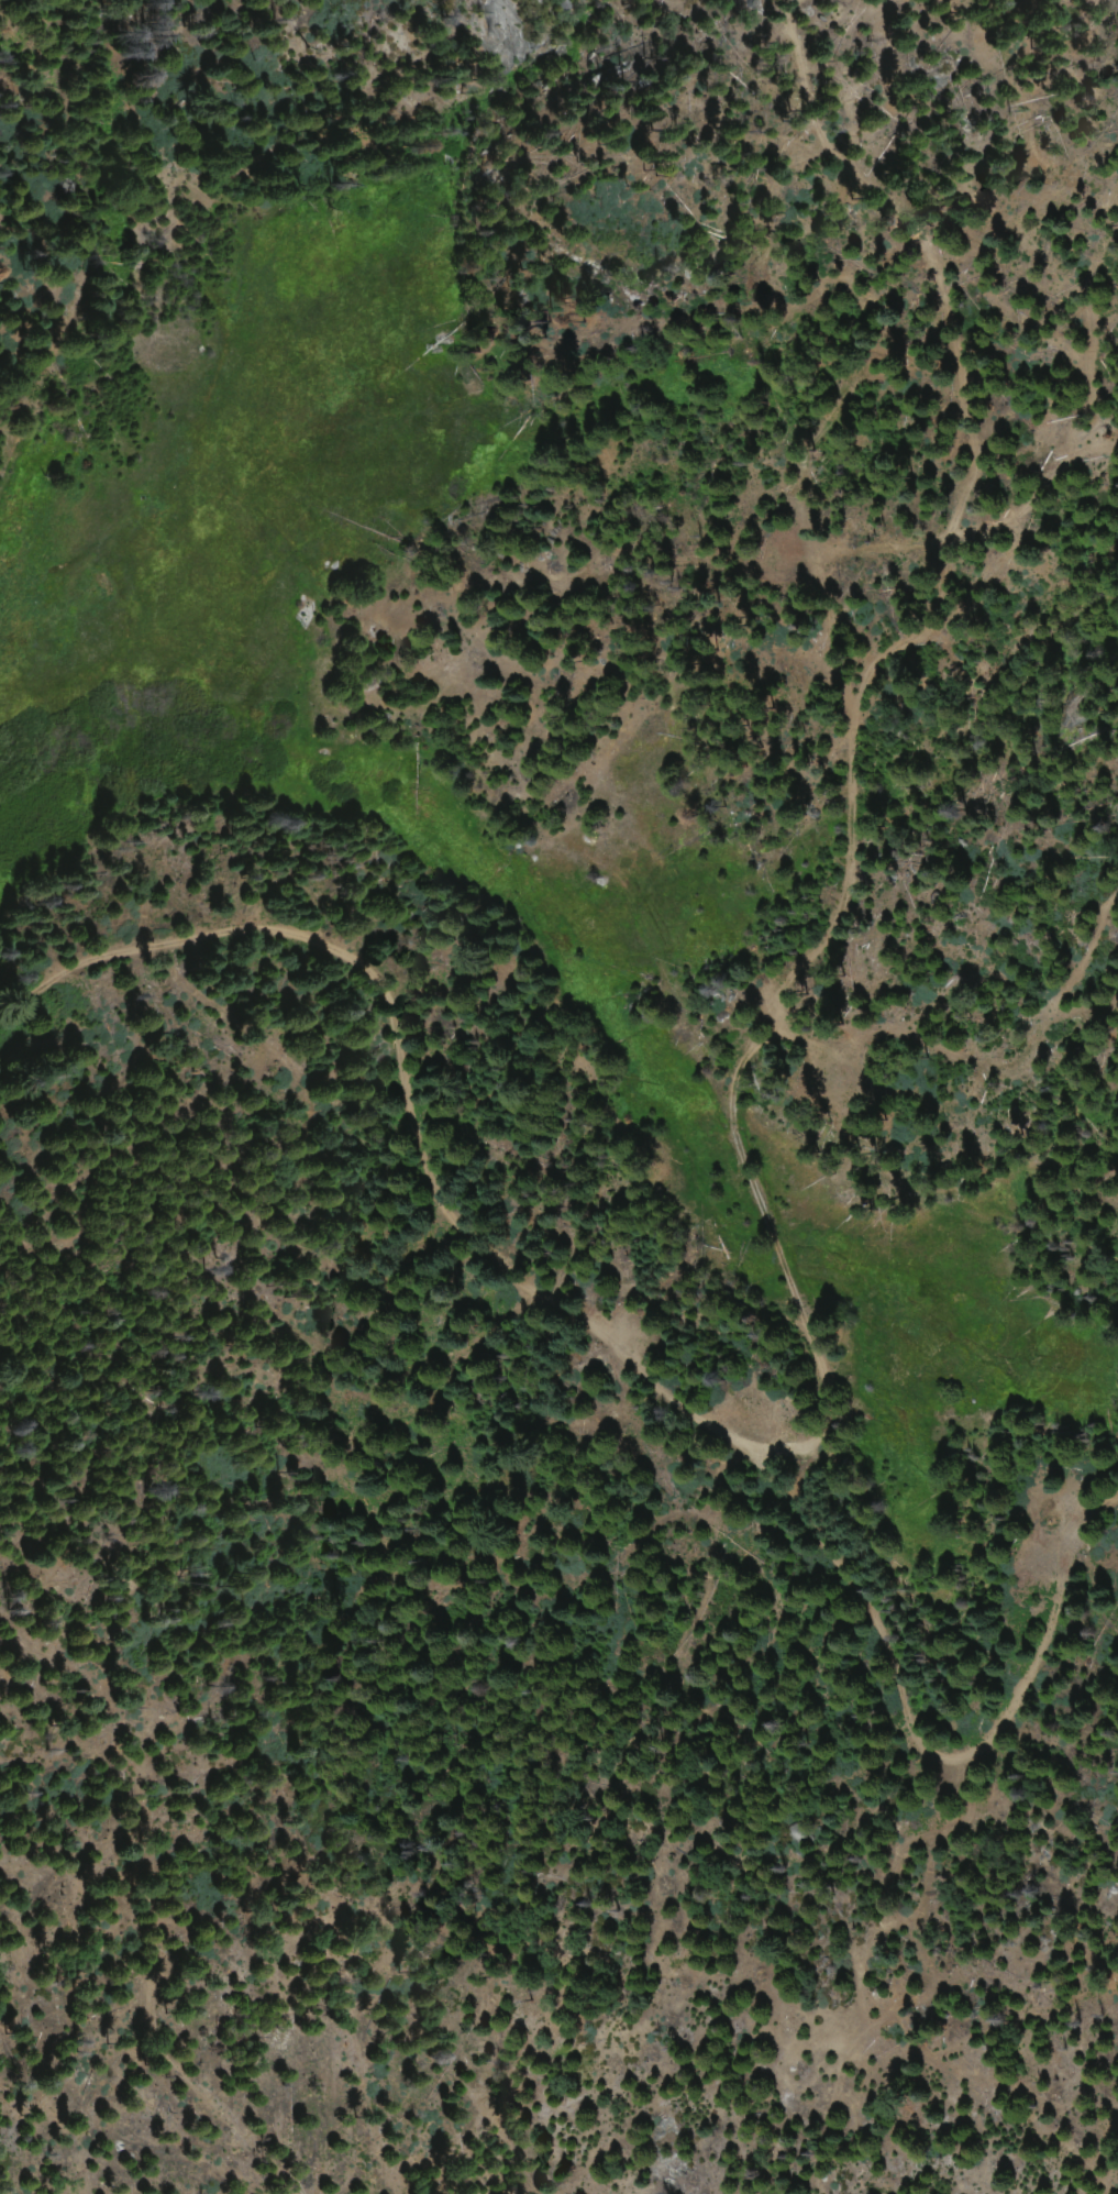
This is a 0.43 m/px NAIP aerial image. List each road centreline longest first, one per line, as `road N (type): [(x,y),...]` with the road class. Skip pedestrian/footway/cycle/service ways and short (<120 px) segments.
road 1 (track): [(0,1012),(62,978),(148,957),(182,939),(241,930),(316,937),(340,948),(368,973),(398,1033),(420,1137),(451,1224),(497,1257),(517,1289),(574,1312),(615,1369),(701,1425),(772,1438),(819,1430),(834,1407),(745,1211),(727,1061),(751,1034),(788,1033),(804,1044)]
road 2 (track): [(772,1438),(795,1500),(852,1546),(893,1654),(939,1712),(959,1717),(985,1702),(1010,1621),(1072,1528)]

